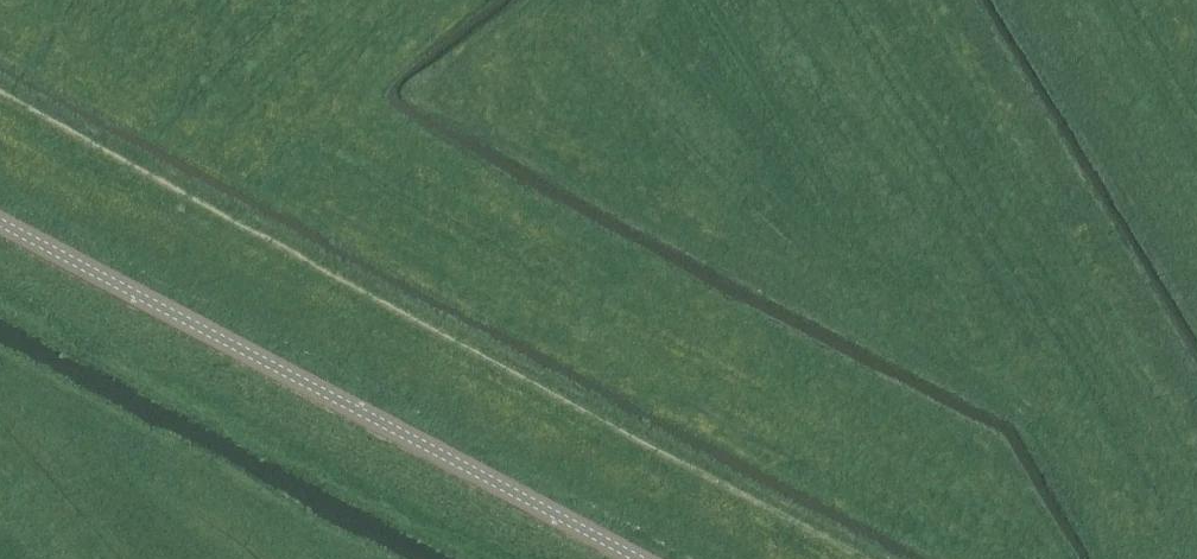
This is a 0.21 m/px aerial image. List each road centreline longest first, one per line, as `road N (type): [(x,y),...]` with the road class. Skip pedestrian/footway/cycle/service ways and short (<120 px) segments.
road 1 (tertiary): [(635,558),(0,222)]

